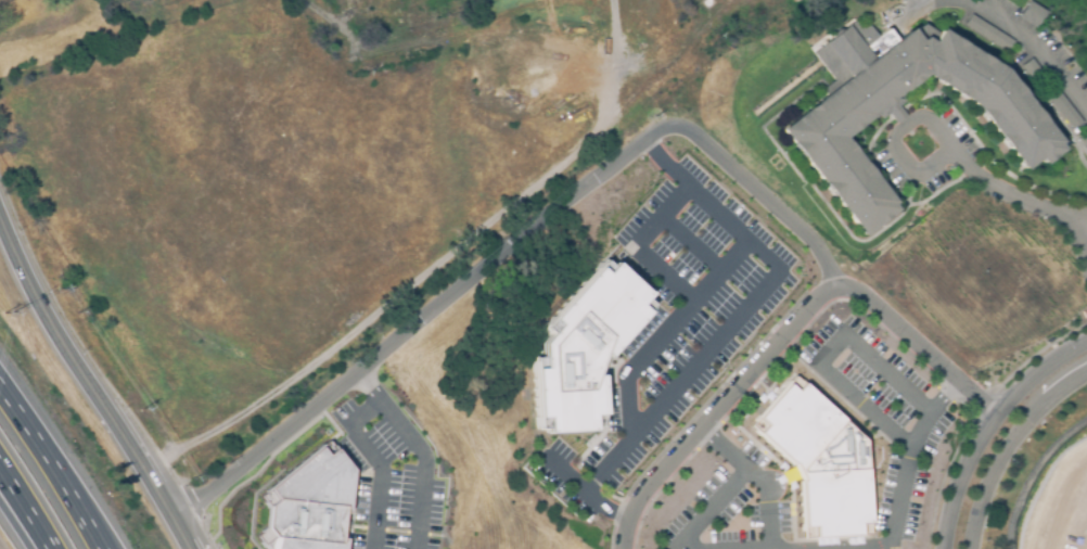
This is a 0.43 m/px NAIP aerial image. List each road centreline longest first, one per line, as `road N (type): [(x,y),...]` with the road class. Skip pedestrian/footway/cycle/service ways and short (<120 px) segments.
road 1 (residential): [(999,408),(845,289),(828,297),(642,502),(629,548)]
road 2 (secondary): [(195,548),(55,329),(0,213)]
road 3 (residential): [(1086,343),(999,408),(967,461),(942,548)]
road 4 (residential): [(971,548),(1003,455),(1053,394),(1086,373)]
road 5 (motorway): [(104,548),(0,383)]

